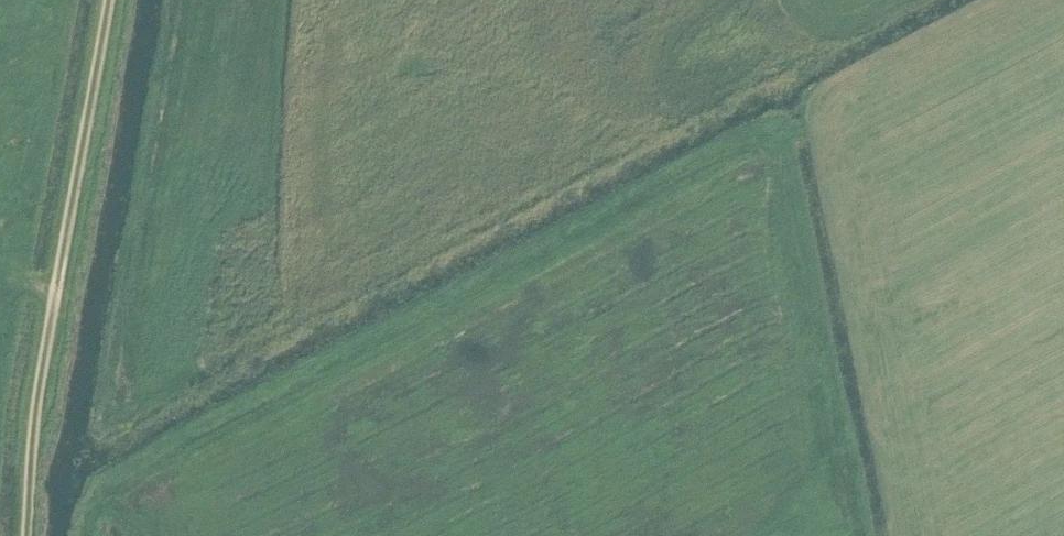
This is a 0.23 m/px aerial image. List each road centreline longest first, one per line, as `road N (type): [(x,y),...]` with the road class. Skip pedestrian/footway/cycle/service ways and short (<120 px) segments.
road 1 (track): [(29,535),(44,356),(108,0)]

